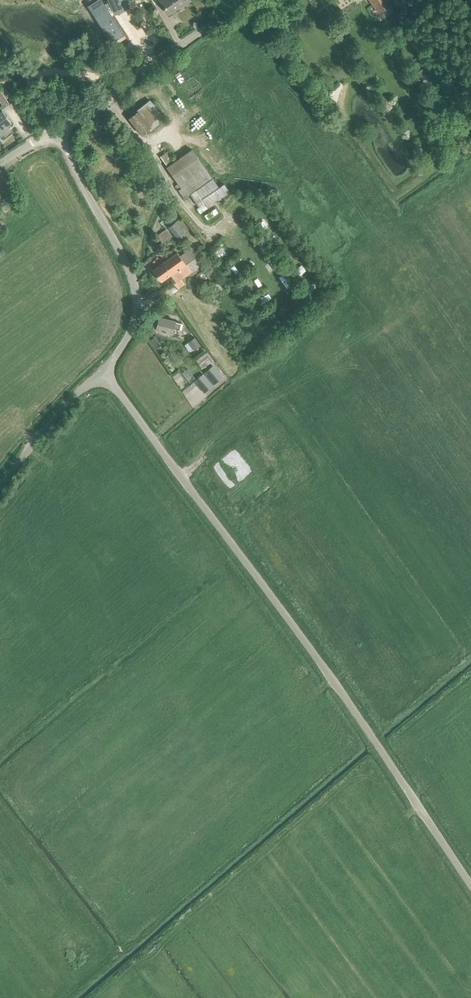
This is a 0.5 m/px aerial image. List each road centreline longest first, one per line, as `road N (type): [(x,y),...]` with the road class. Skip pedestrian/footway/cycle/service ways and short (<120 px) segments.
road 1 (unclassified): [(470,884),(103,372)]
road 2 (unclassified): [(103,372),(132,328),(135,285),(56,130)]
road 3 (unclassified): [(56,130),(244,0)]
road 4 (unclassified): [(0,486),(70,400),(103,372)]

